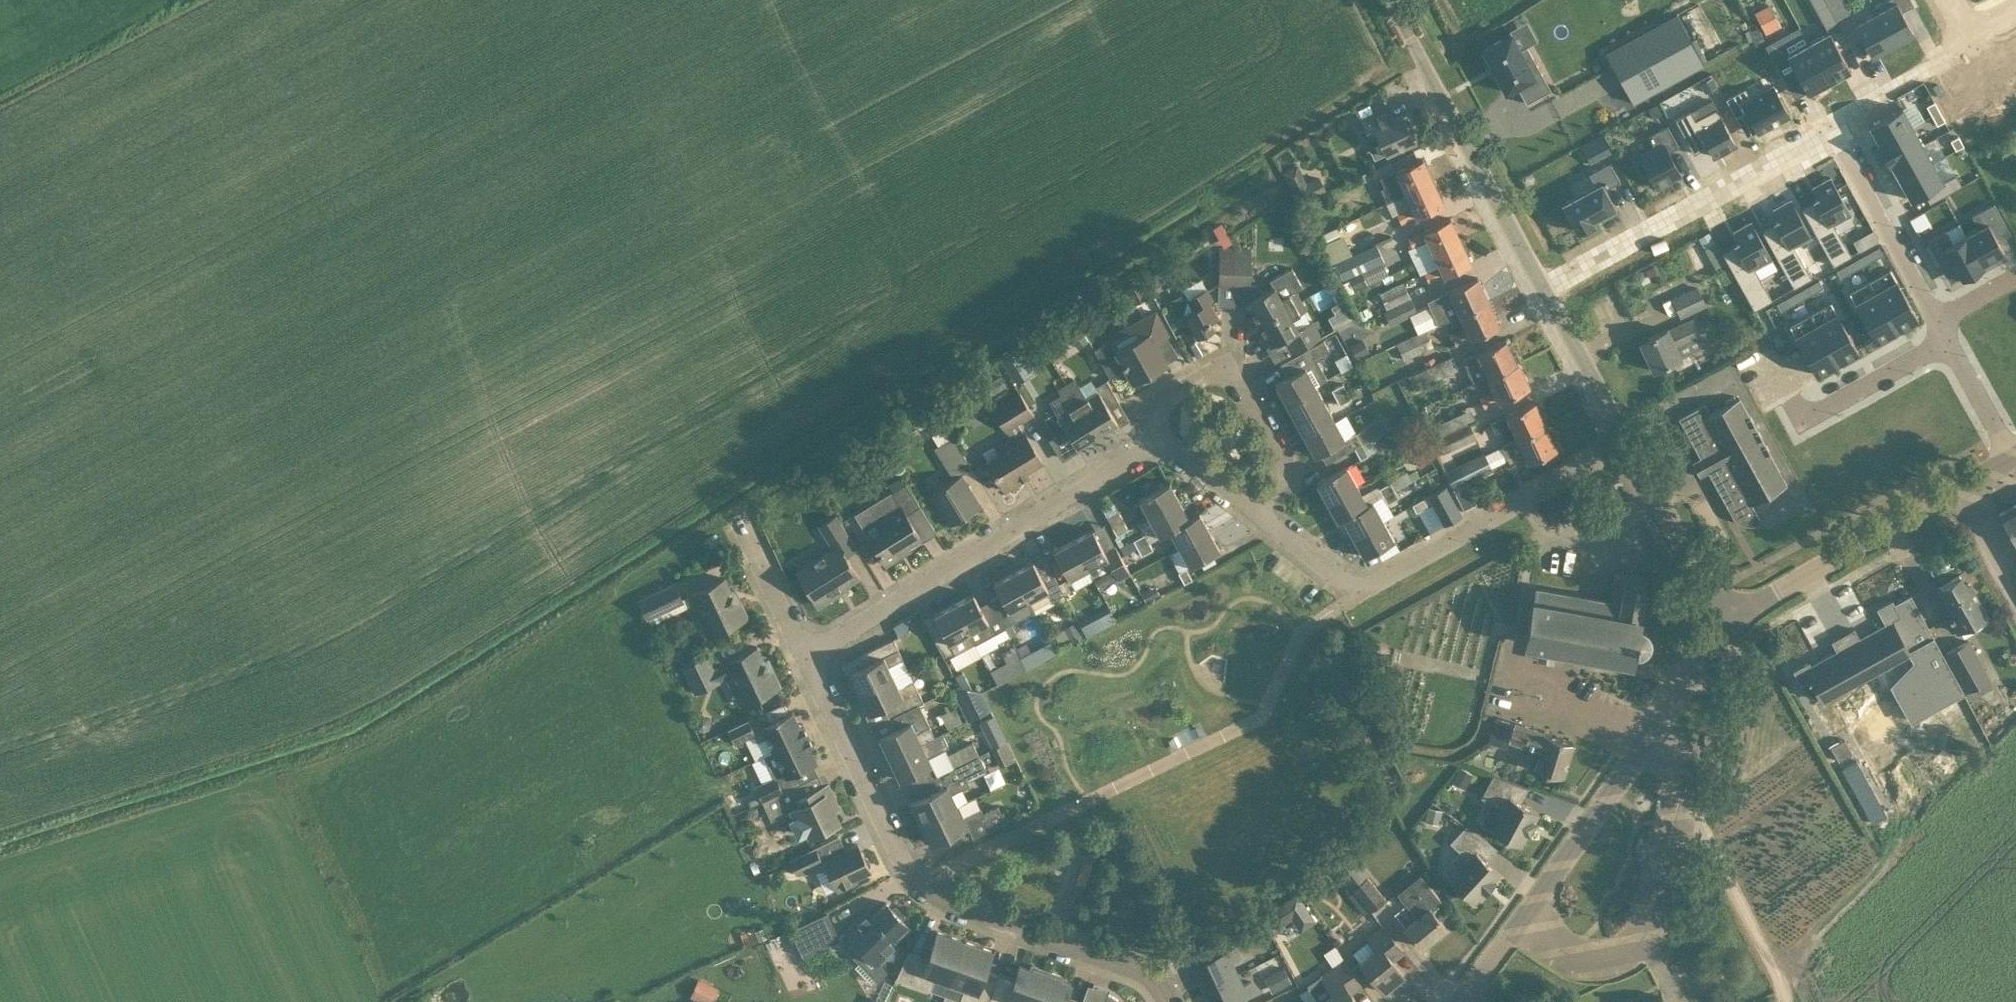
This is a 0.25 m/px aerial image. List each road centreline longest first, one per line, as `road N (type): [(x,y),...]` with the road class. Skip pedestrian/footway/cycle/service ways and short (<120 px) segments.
road 1 (residential): [(920,882),(1262,724),(1299,634),(1360,594)]
road 2 (tertiary): [(1464,1001),(1735,616)]
road 3 (residential): [(810,652),(1159,441)]
road 4 (tertiary): [(1546,289),(1388,0)]
road 5 (residential): [(1546,289),(1832,134)]
road 6 (tertiary): [(1735,616),(2014,458)]
road 7 (residential): [(1360,594),(1630,442)]
road 8 (residential): [(1258,511),(1282,469),(1228,366),(1152,406),(1159,441)]
road 9 (residential): [(1164,1001),(1143,973),(1115,955),(954,902),(920,882)]
road 10 (residential): [(920,882),(810,652)]
road 11 (residential): [(1832,134),(1938,320)]
road 12 (tertiary): [(1735,616),(1715,598),(1630,442)]
road 13 (residential): [(1972,38),(1834,118),(1832,134)]
road 14 (tertiary): [(1630,442),(1546,289)]
road 15 (residential): [(1950,341),(1804,419)]
road 16 (residential): [(810,652),(739,516)]
road 17 (residential): [(1950,341),(2014,458)]
road 18 (residential): [(1258,511),(1360,594)]
road 19 (residential): [(1159,441),(1258,511)]

